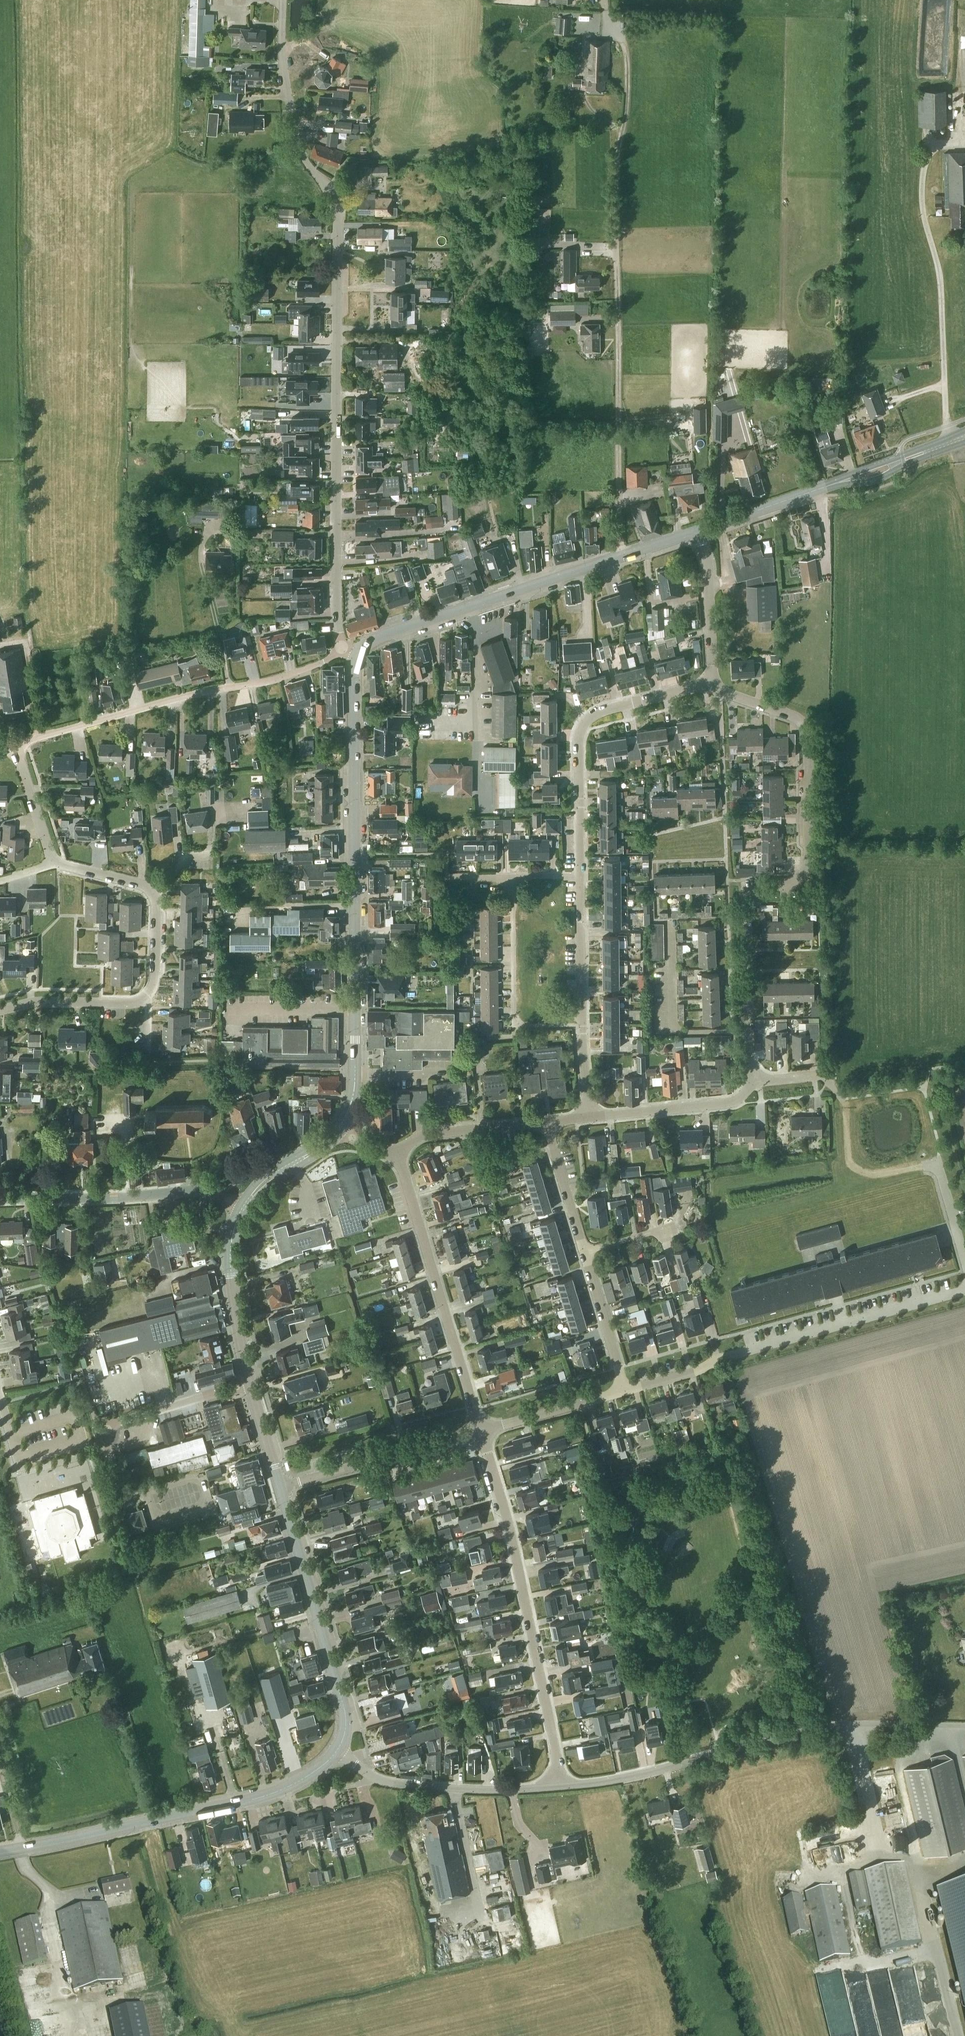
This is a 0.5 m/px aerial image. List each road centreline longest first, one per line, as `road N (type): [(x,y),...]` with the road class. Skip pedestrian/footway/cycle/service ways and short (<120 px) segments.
road 1 (residential): [(342,648),(335,202),(304,157),(291,110),(283,0)]
road 2 (residential): [(589,1117),(579,735),(604,710),(712,684)]
road 3 (residential): [(752,1082),(747,905),(808,866),(808,736),(796,716),(712,684)]
road 4 (secondary): [(340,1128),(355,1082),(357,654)]
road 5 (residential): [(563,1786),(838,1724),(964,1726)]
road 6 (residential): [(563,1786),(513,1543),(481,1432)]
road 7 (secondary): [(357,654),(405,626),(697,529)]
road 8 (secondary): [(0,1852),(277,1792),(338,1750)]
road 9 (residential): [(624,1391),(964,1289)]
road 10 (unclassified): [(16,744),(194,693),(266,681),(342,648)]
road 11 (residential): [(481,1432),(397,1151)]
road 12 (secondary): [(338,1750),(347,1716),(340,1685),(281,1488)]
road 13 (tertiary): [(0,1199),(192,1189),(243,1208)]
road 14 (unclassified): [(148,1493),(121,1486),(105,1429),(249,1384)]
road 15 (residential): [(338,1750),(376,1780),(394,1783),(563,1786)]
road 16 (residential): [(281,1488),(481,1432)]
road 17 (secondary): [(249,1384),(232,1283),(243,1208)]
road 18 (residential): [(589,1117),(735,1101),(752,1082)]
road 19 (residential): [(712,684),(708,570),(697,529)]
road 20 (secondary): [(964,429),(821,488)]
road 21 (residential): [(397,1151),(433,1133),(545,1121)]
road 22 (secondary): [(821,488),(874,480),(964,442)]
road 23 (residential): [(481,1432),(624,1391)]
road 24 (residential): [(145,999),(0,1009)]
road 25 (residential): [(624,1391),(585,1251)]
road 26 (residential): [(585,1251),(545,1121)]
road 27 (secondary): [(821,488),(697,529)]
road 28 (secondary): [(243,1208),(340,1128)]
road 29 (residential): [(52,862),(16,744)]

